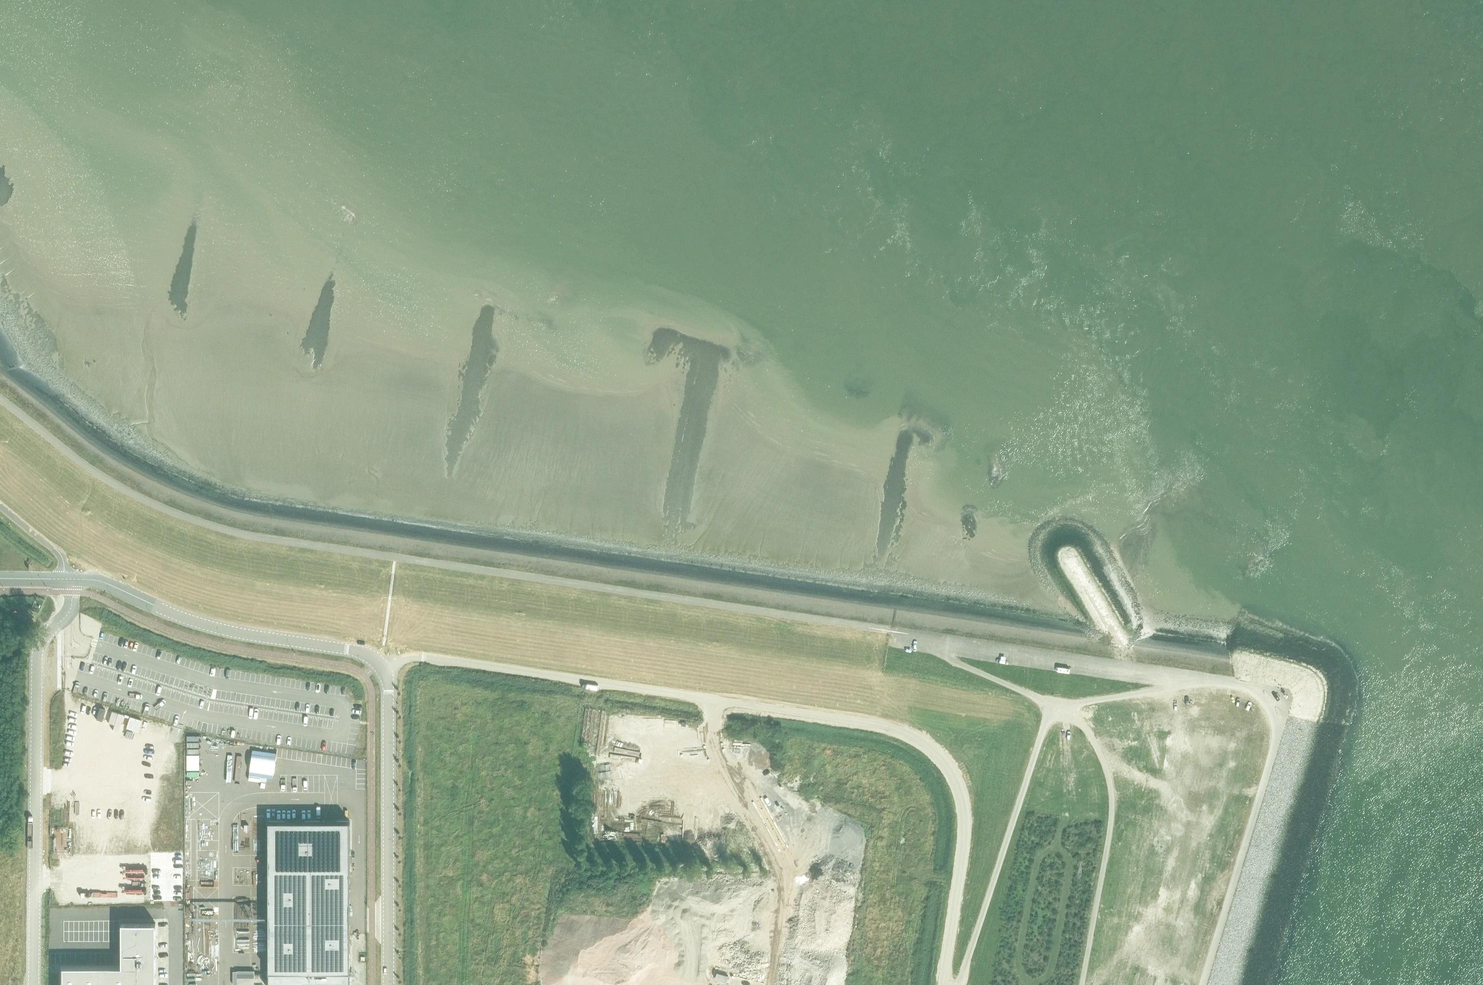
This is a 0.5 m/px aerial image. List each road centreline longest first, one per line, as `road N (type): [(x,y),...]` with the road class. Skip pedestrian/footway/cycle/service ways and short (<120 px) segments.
road 1 (unclassified): [(944,984),(964,826),(960,793),(950,769),(903,730),(426,656),(382,665)]
road 2 (trunk): [(0,724),(19,0)]
road 3 (unclassified): [(33,984),(37,656),(41,640),(70,610),(69,579)]
road 4 (track): [(714,697),(702,781),(766,811),(781,913),(772,984)]
road 5 (unclassified): [(382,665),(345,648),(212,627),(100,581),(69,579)]
road 6 (unclassified): [(387,984),(389,692),(382,665)]
road 7 (unclassified): [(906,638),(1202,679)]
road 8 (unclassified): [(957,984),(1047,708)]
road 9 (unclassified): [(1047,708),(1202,679)]
road 10 (unclassified): [(906,638),(1047,708)]

